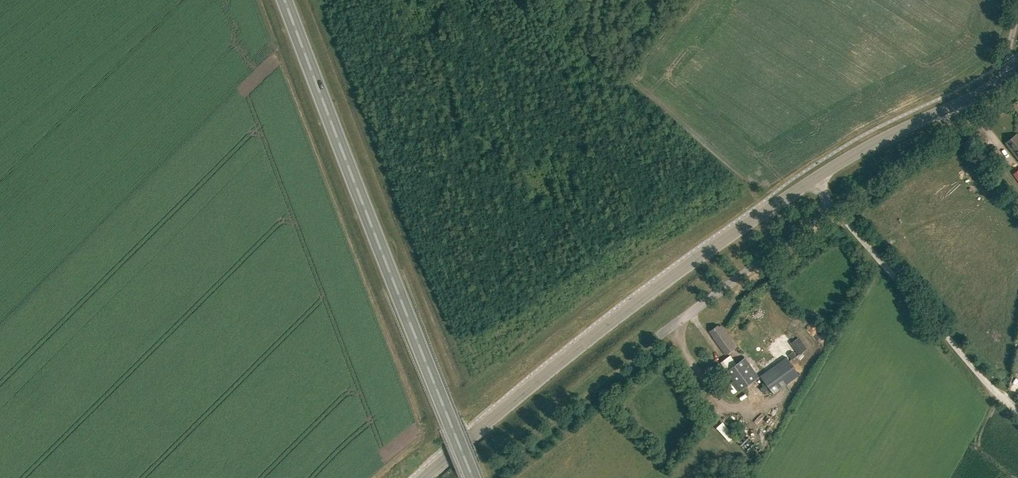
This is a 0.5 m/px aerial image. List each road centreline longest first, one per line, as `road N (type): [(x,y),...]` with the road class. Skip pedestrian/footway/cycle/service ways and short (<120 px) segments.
road 1 (tertiary): [(424,477),(552,369),(751,222),(855,154),(1017,72)]
road 2 (trunk): [(474,477),(285,0)]
road 3 (track): [(1017,412),(815,178)]
road 4 (track): [(833,208),(660,333)]

